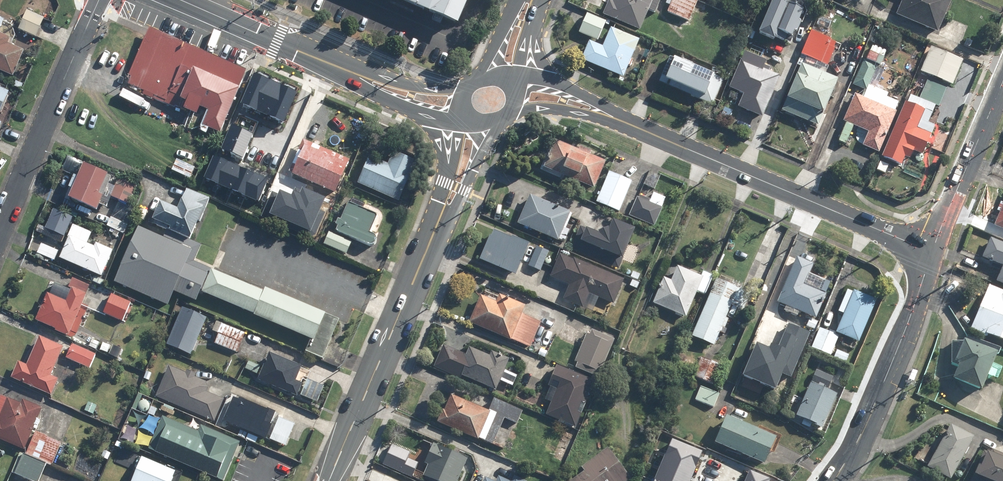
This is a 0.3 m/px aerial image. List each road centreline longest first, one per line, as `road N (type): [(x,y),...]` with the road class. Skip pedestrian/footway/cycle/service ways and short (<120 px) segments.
road 1 (tertiary): [(612,118),(932,252)]
road 2 (tertiary): [(433,234),(329,480)]
road 3 (residential): [(0,234),(99,0)]
road 4 (tertiary): [(932,252),(868,421),(835,480)]
road 5 (residential): [(1002,83),(932,252)]
road 6 (tertiary): [(182,0),(346,71)]
road 7 (tertiary): [(498,124),(456,208),(433,234)]
road 8 (tertiary): [(346,71),(466,90)]

